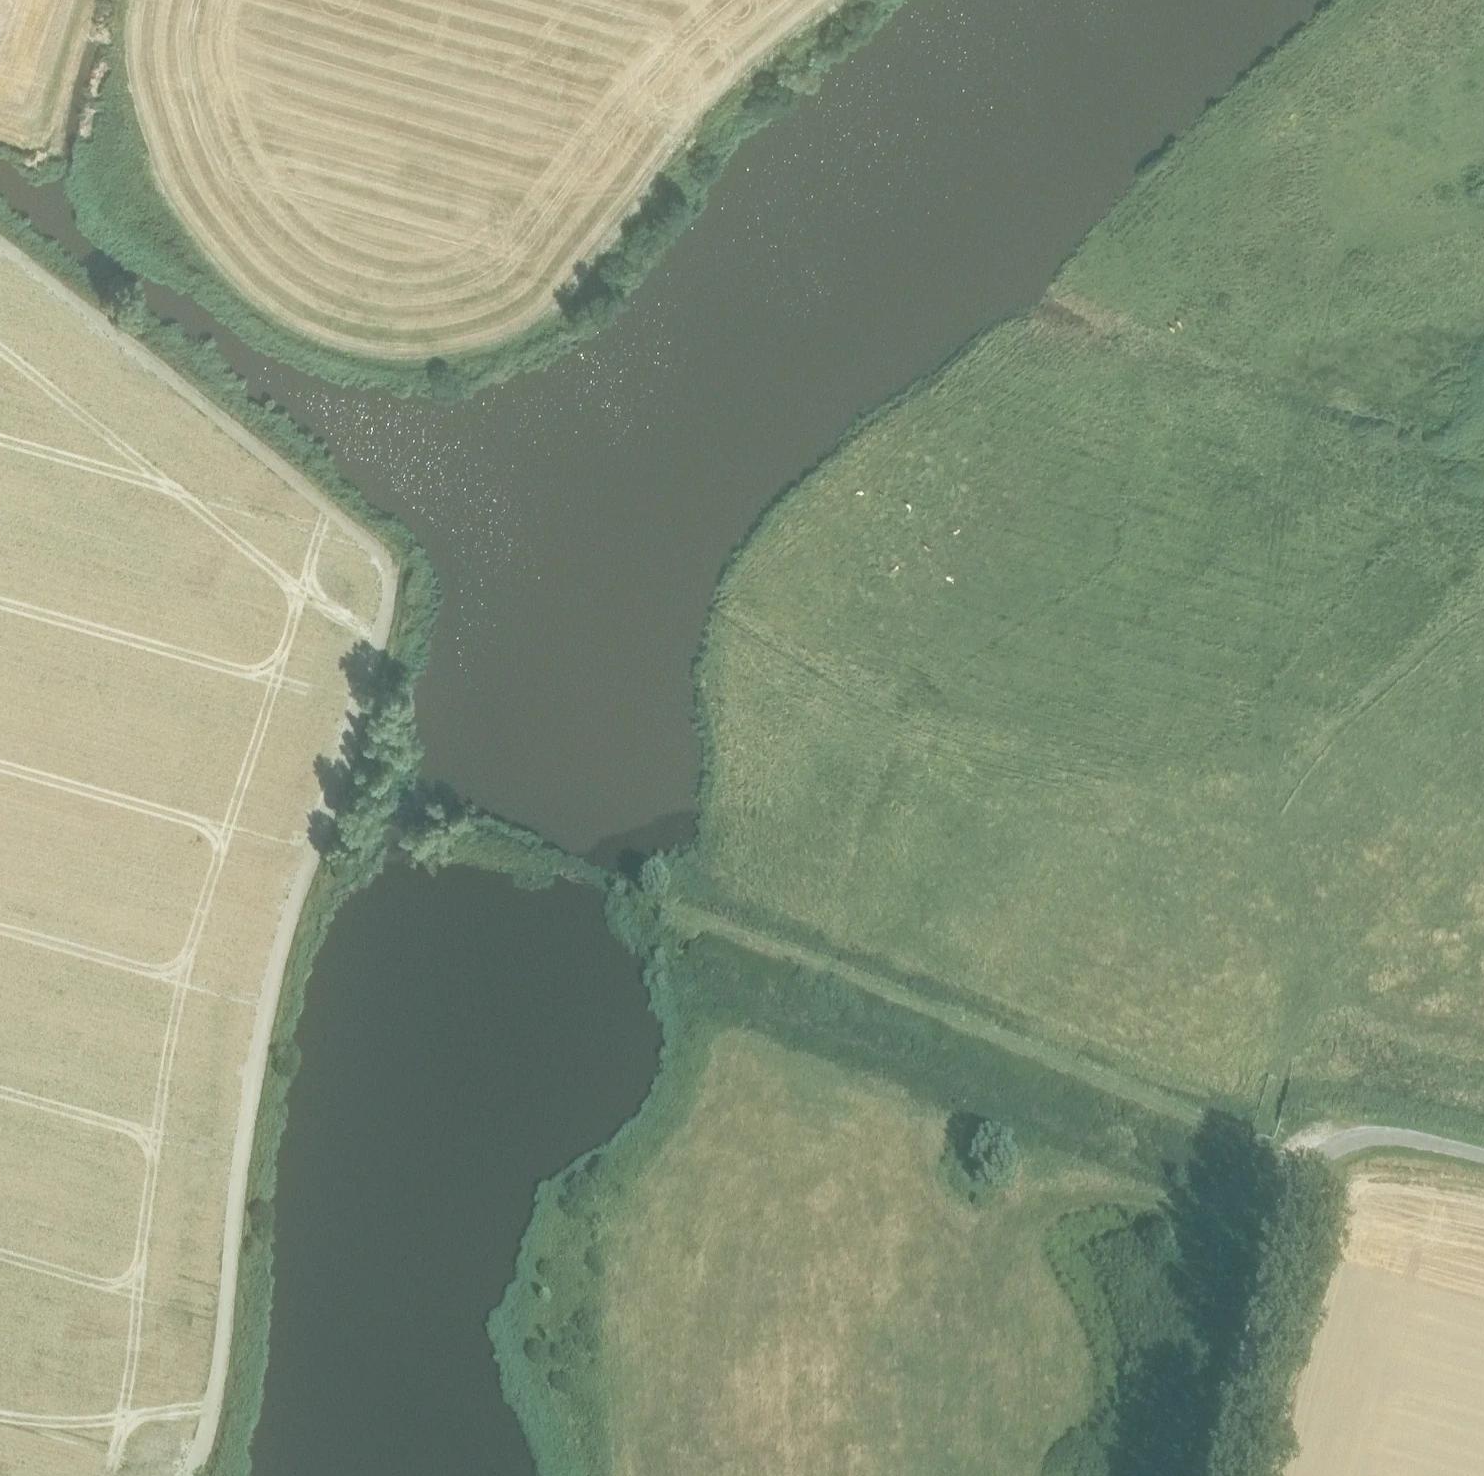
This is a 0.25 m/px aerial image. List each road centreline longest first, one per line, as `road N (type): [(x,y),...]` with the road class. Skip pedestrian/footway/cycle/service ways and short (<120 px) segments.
road 1 (unclassified): [(1217,1475),(1286,1204),(1303,1172),(1325,1149),(1382,1135),(1483,1157)]

